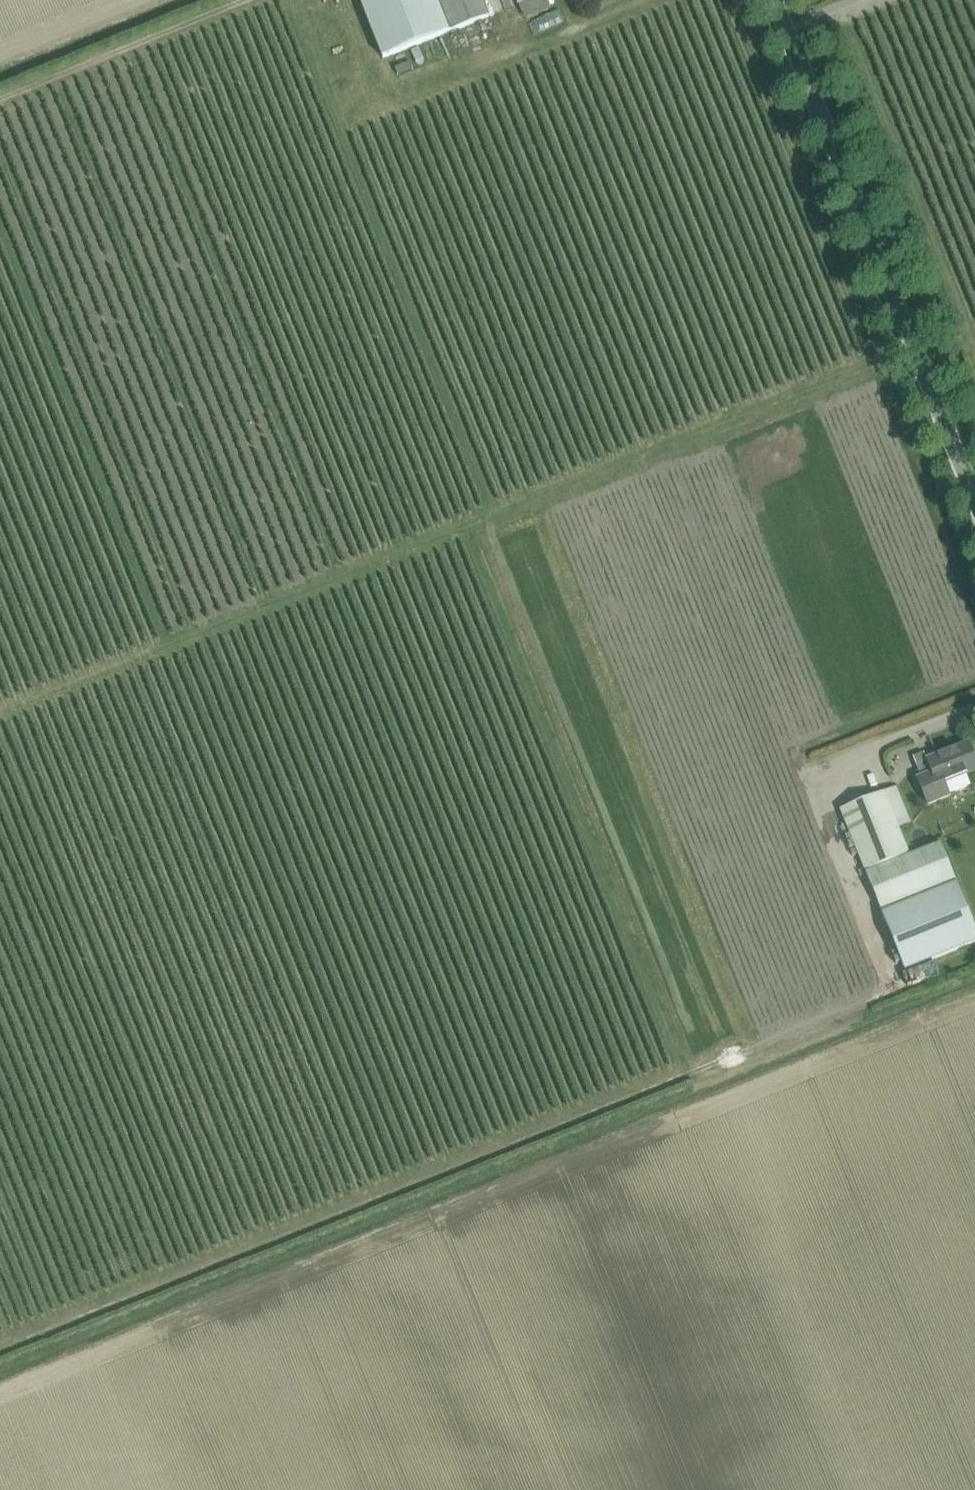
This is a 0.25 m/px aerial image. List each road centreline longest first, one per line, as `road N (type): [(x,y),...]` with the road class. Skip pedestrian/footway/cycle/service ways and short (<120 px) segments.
road 1 (unclassified): [(974,498),(773,0)]

